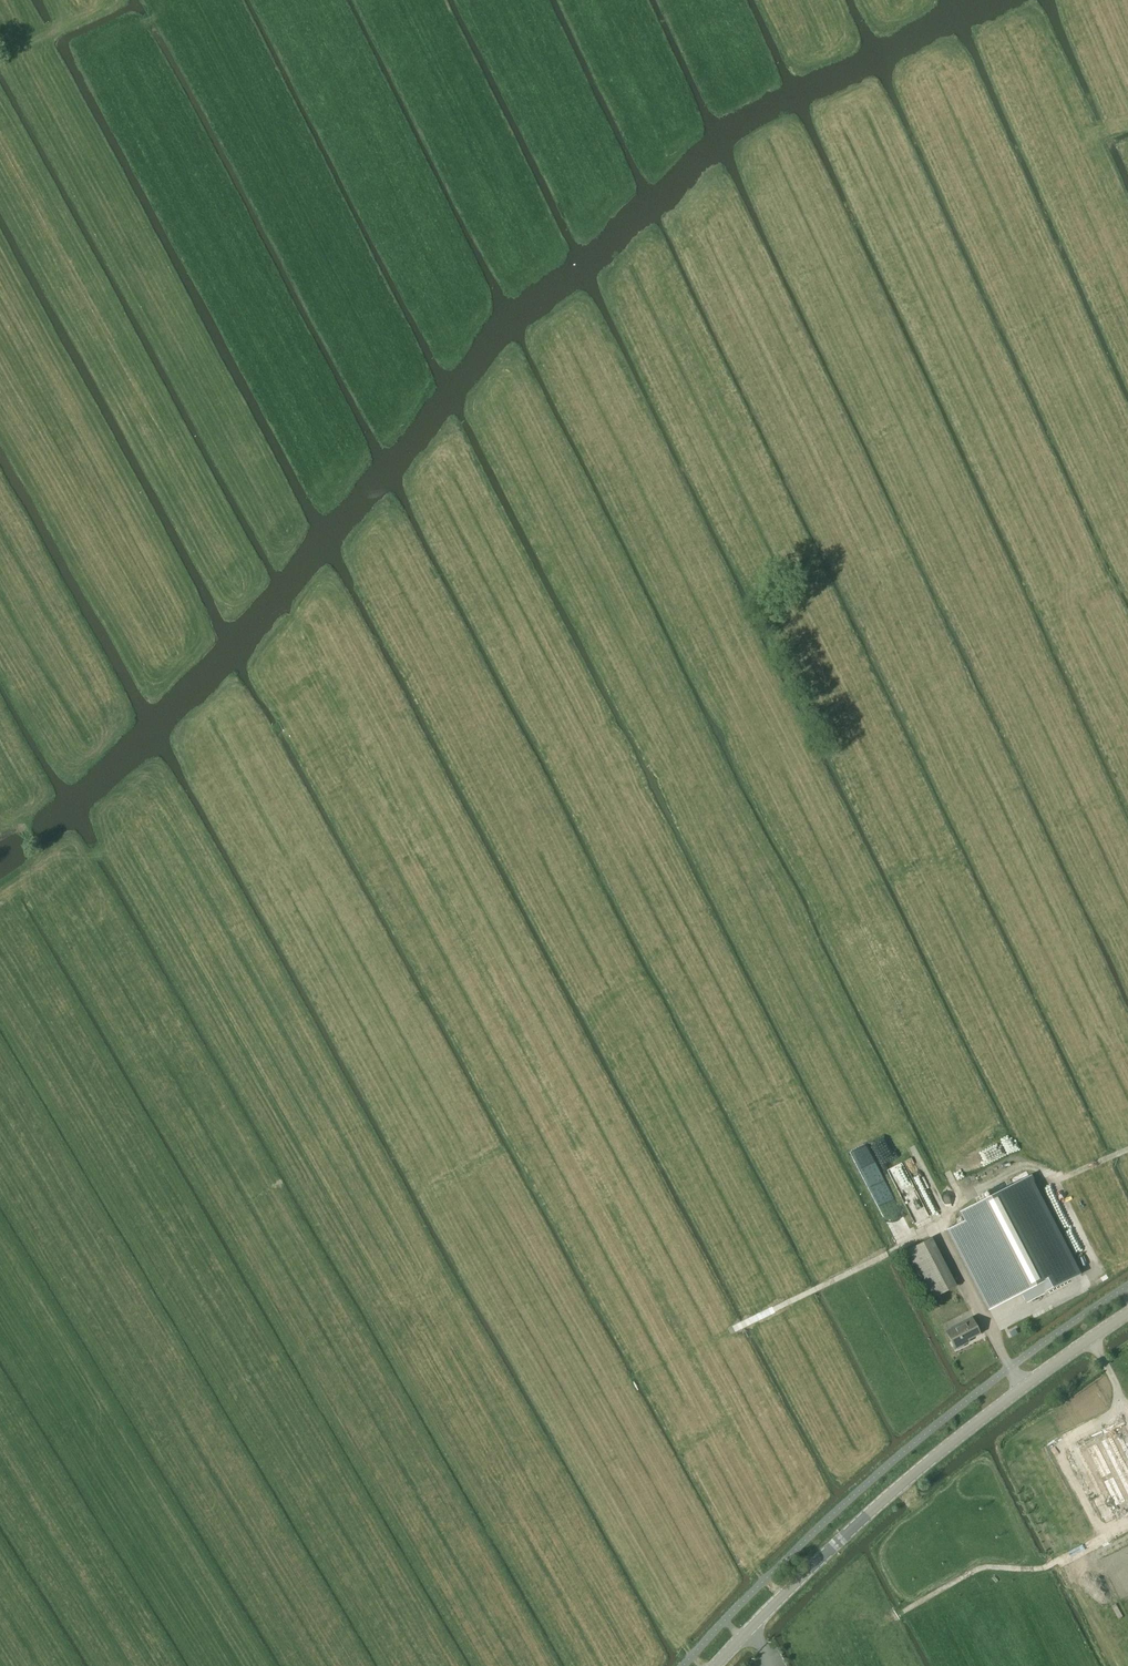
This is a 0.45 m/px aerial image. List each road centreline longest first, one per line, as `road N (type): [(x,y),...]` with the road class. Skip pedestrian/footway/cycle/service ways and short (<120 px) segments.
road 1 (tertiary): [(716,1665),(900,1485),(1127,1313)]
road 2 (track): [(1127,1150),(1050,1183),(1036,1168),(1020,1169),(960,1199),(934,1230),(772,1310)]
road 3 (track): [(904,1611),(981,1568),(1043,1568),(1127,1520)]

